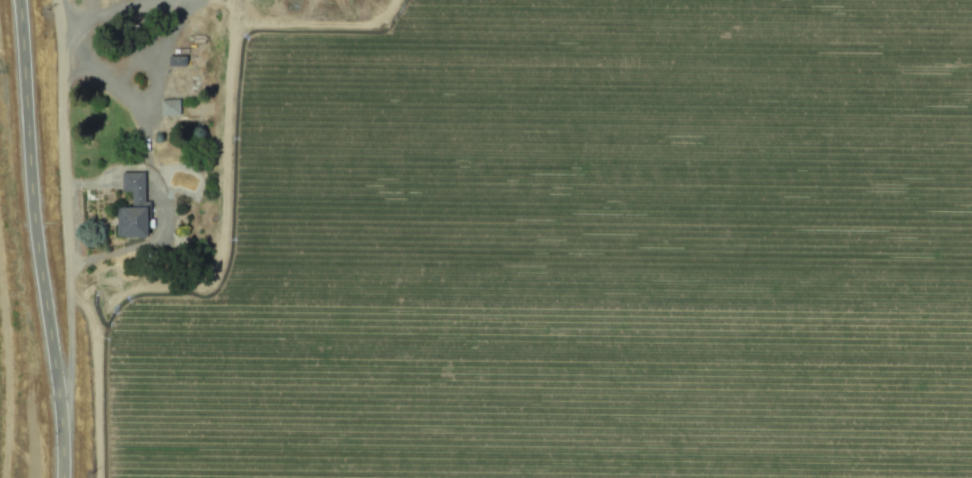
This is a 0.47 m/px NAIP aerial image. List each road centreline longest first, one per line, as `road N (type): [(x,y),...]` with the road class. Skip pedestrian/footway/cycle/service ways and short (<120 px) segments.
road 1 (track): [(96,477),(96,321),(105,295),(124,280),(188,282),(211,264),(229,52),(239,25),(251,16),(361,20),(381,0)]
road 2 (residential): [(19,0),(61,477)]

